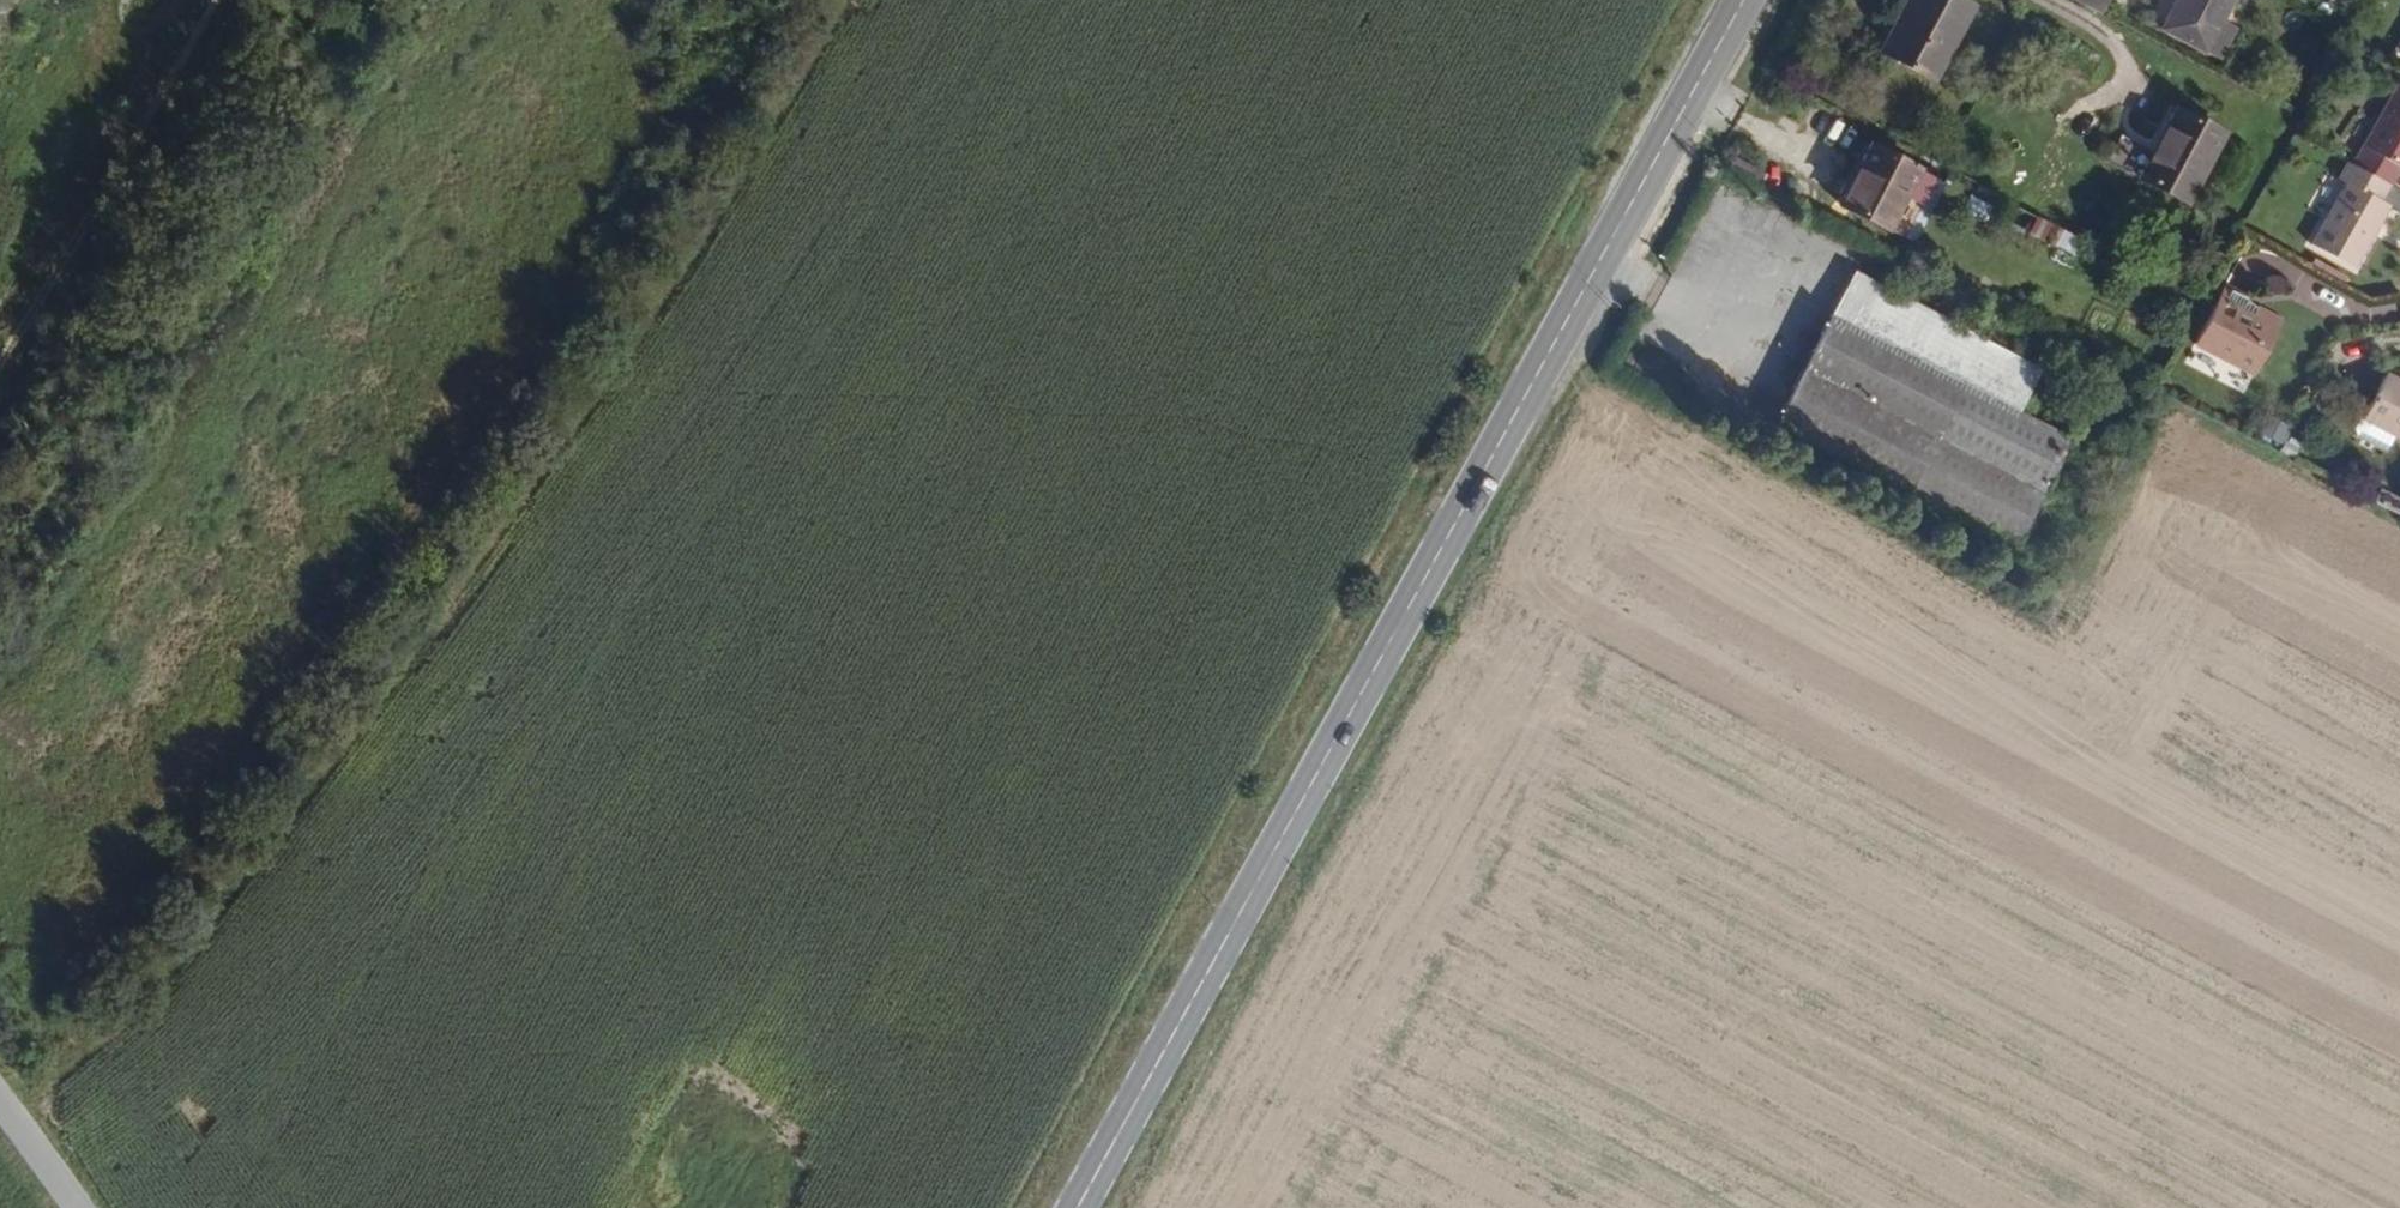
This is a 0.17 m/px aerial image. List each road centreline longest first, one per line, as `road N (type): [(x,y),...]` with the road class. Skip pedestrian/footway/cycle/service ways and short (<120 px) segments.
road 1 (primary): [(1080,1207),(1747,0)]
road 2 (track): [(214,0),(0,357)]
road 3 (unclassified): [(0,1109),(73,1207)]

